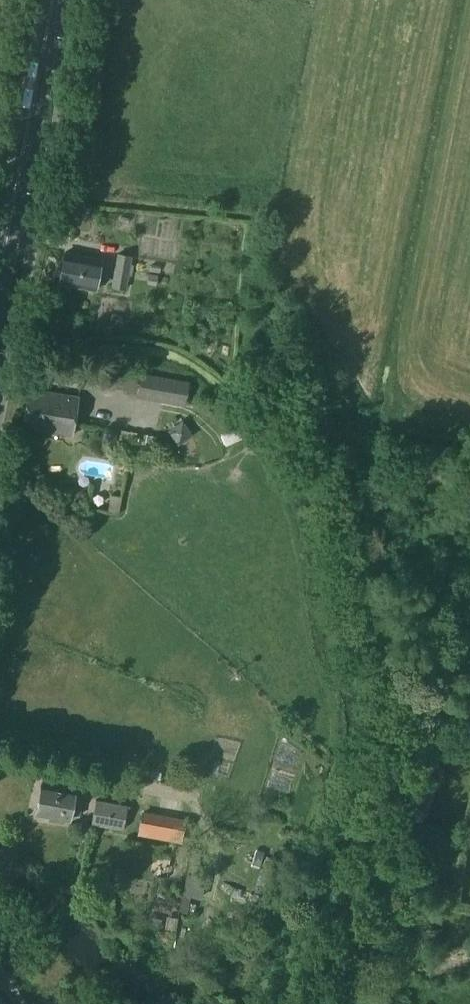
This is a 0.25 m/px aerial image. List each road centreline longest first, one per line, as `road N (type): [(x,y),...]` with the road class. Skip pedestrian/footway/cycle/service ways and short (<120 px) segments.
road 1 (primary): [(0,290),(58,0)]

